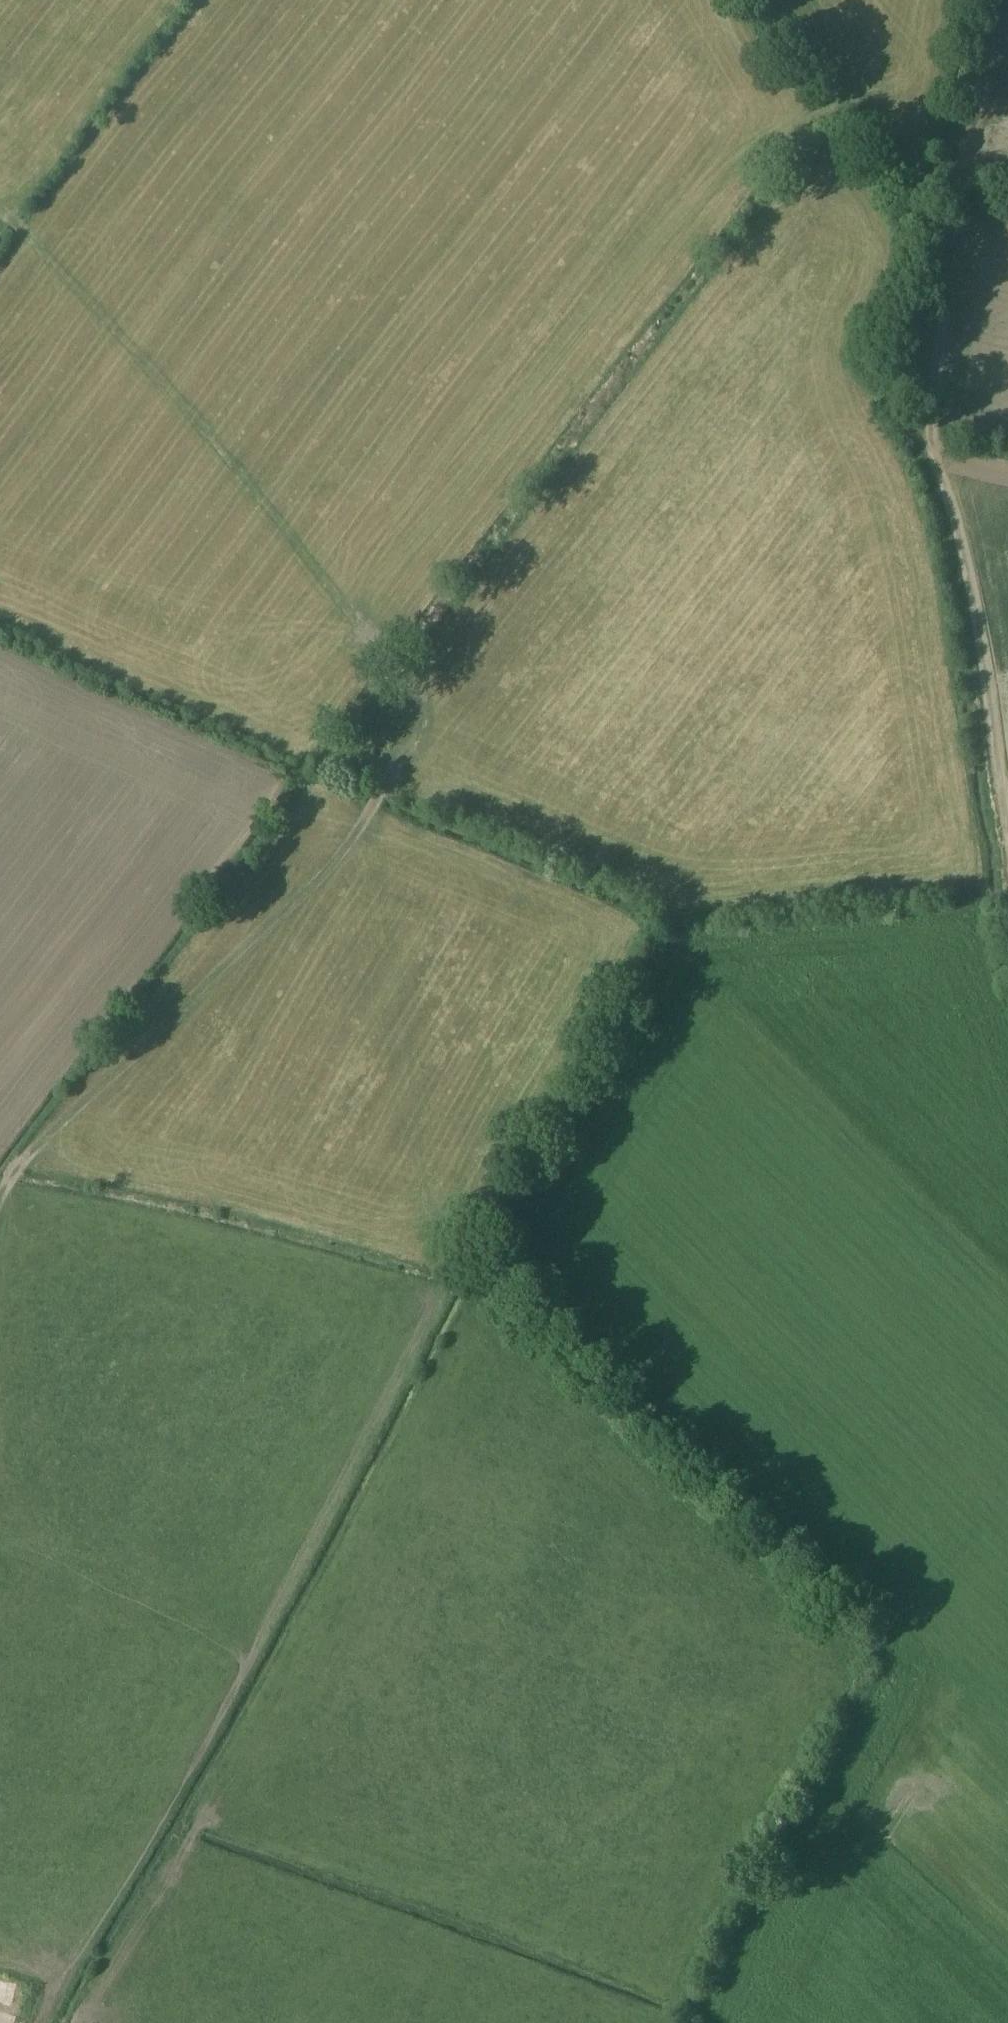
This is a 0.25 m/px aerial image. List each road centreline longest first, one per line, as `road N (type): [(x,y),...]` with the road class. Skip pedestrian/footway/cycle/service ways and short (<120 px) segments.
road 1 (track): [(964,161),(925,439),(965,534),(1007,818)]

